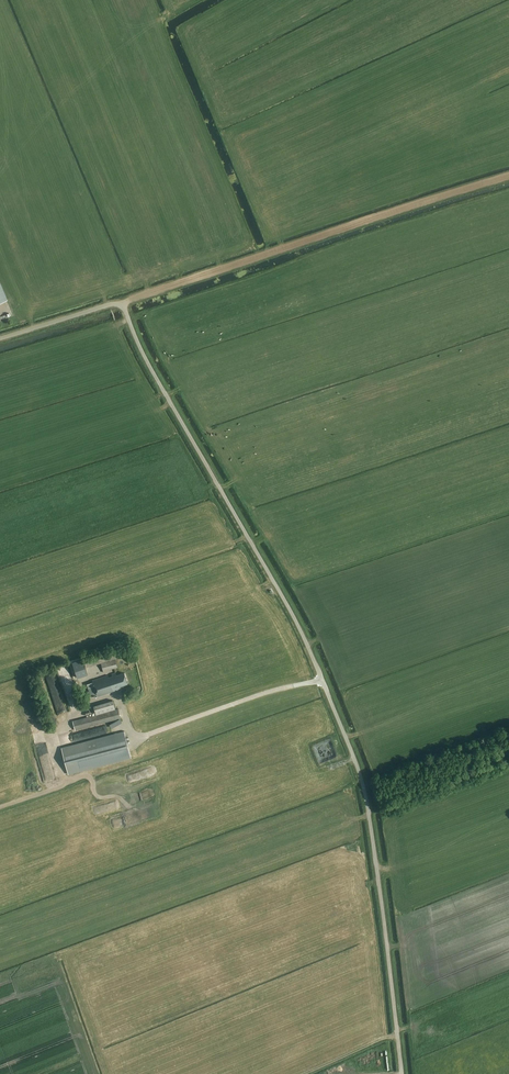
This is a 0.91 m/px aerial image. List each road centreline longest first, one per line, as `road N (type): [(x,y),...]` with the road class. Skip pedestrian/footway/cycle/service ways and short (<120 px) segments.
road 1 (unclassified): [(401,1073),(374,844),(355,765),(300,627),(121,306)]
road 2 (track): [(508,176),(121,306)]
road 3 (unclassified): [(0,339),(121,306)]

